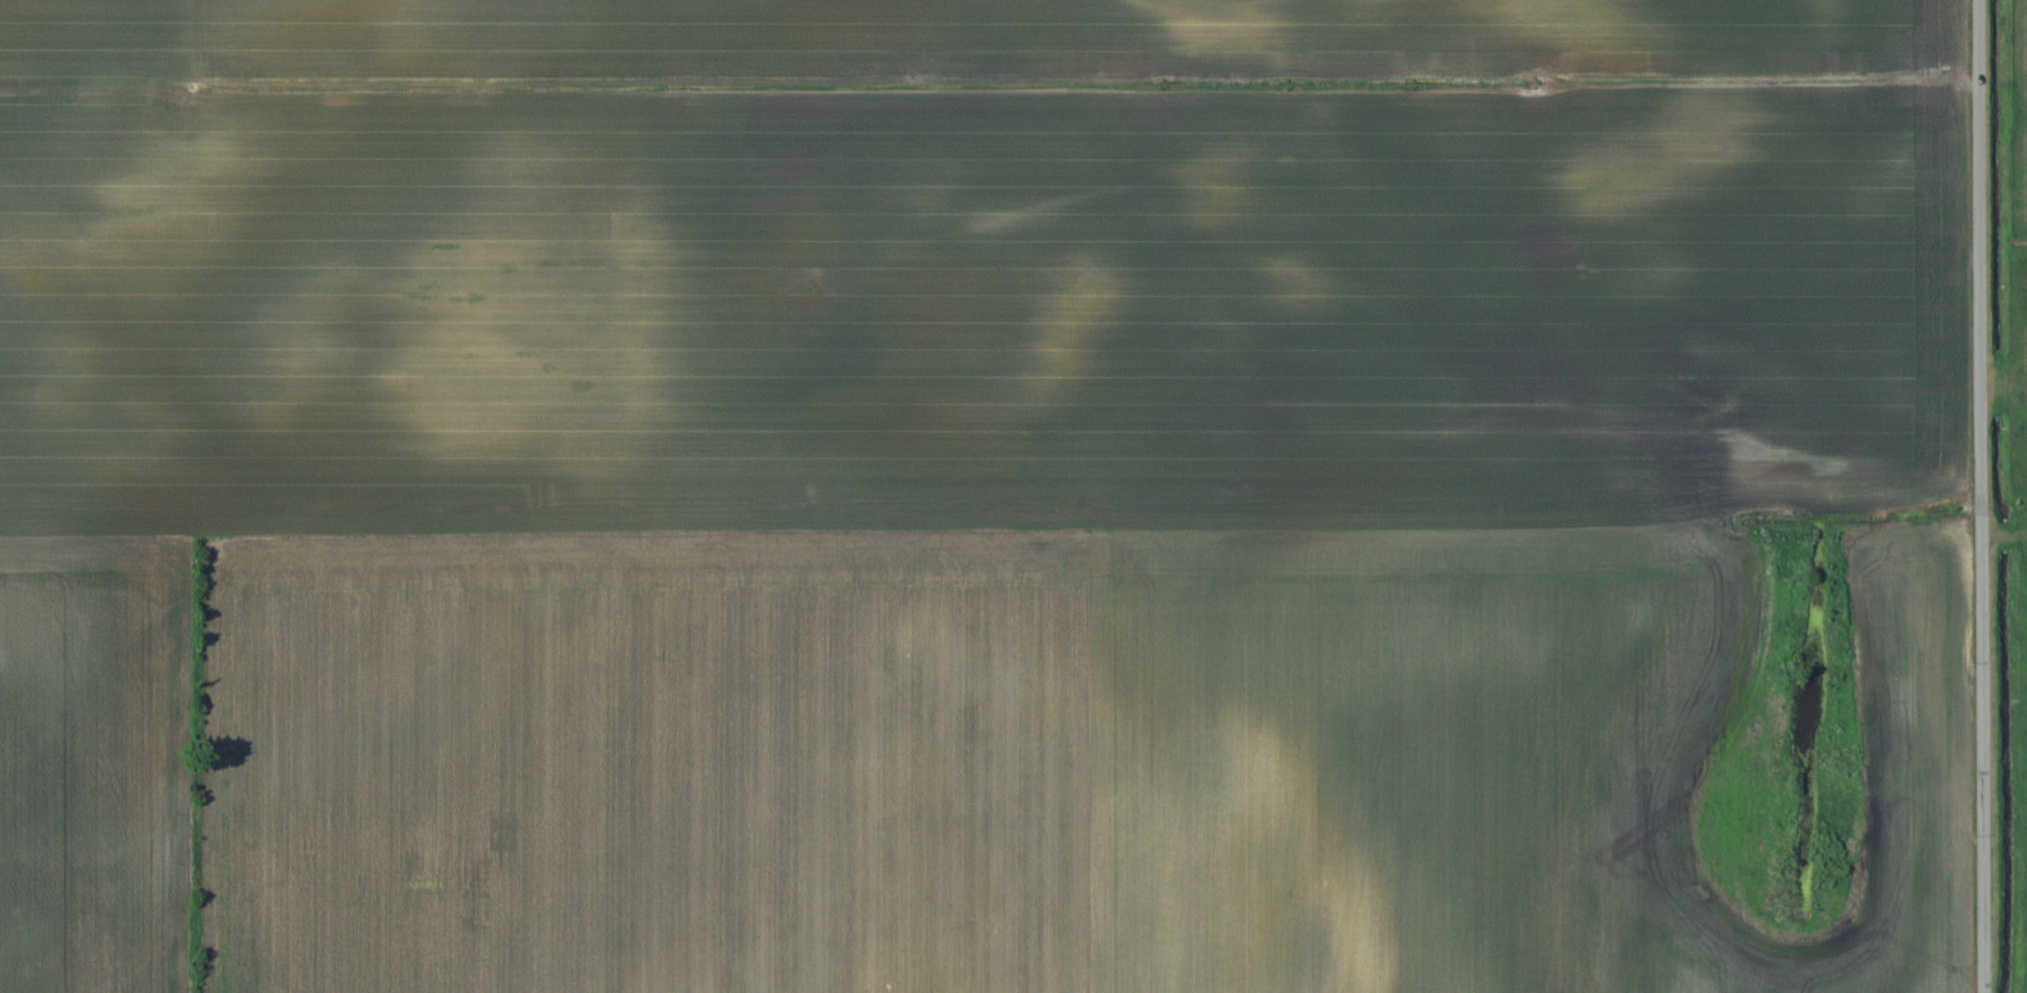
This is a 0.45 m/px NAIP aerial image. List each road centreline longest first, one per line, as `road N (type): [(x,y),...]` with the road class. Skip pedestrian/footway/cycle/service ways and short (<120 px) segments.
road 1 (residential): [(1991,992),(1988,0)]

